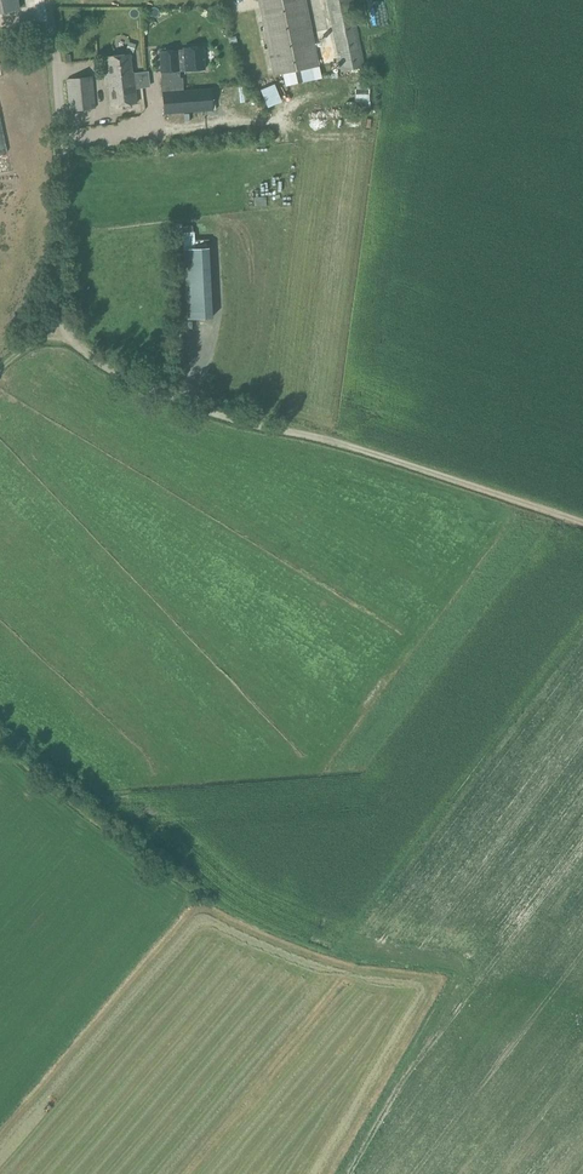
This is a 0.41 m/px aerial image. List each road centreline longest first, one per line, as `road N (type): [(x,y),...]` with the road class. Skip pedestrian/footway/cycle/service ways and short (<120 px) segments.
road 1 (track): [(582,523),(364,450),(174,399),(117,373),(56,329),(0,369)]
road 2 (unclassified): [(56,329),(64,160),(47,0)]

